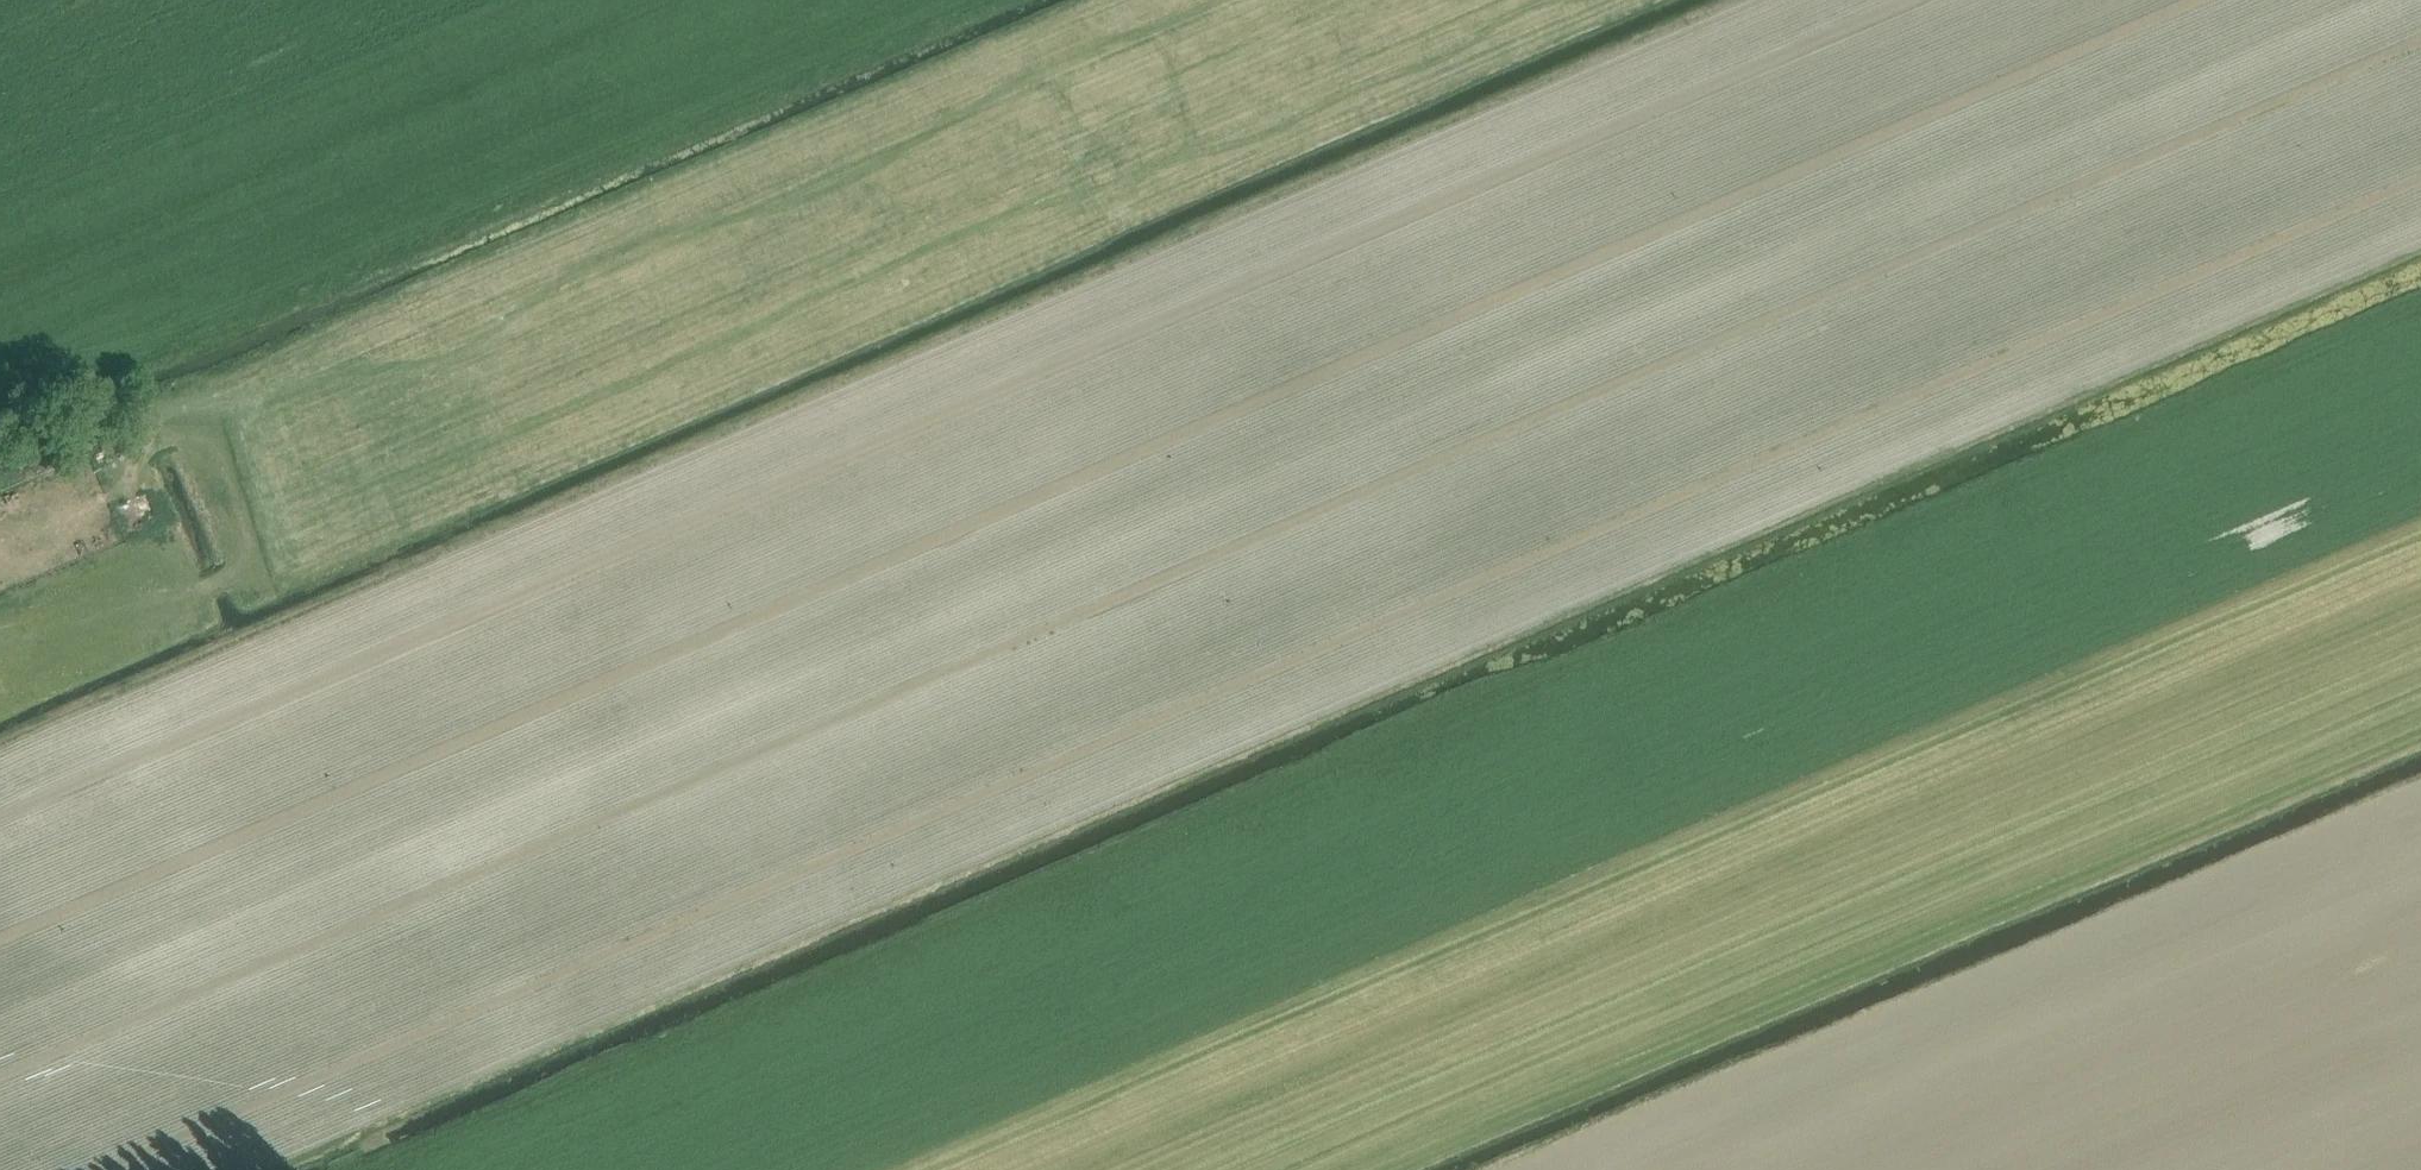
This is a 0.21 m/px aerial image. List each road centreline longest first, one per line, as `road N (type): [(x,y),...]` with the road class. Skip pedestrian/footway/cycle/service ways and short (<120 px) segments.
road 1 (track): [(1389,158),(576,512),(33,823),(0,833)]
road 2 (track): [(389,328),(0,463)]

